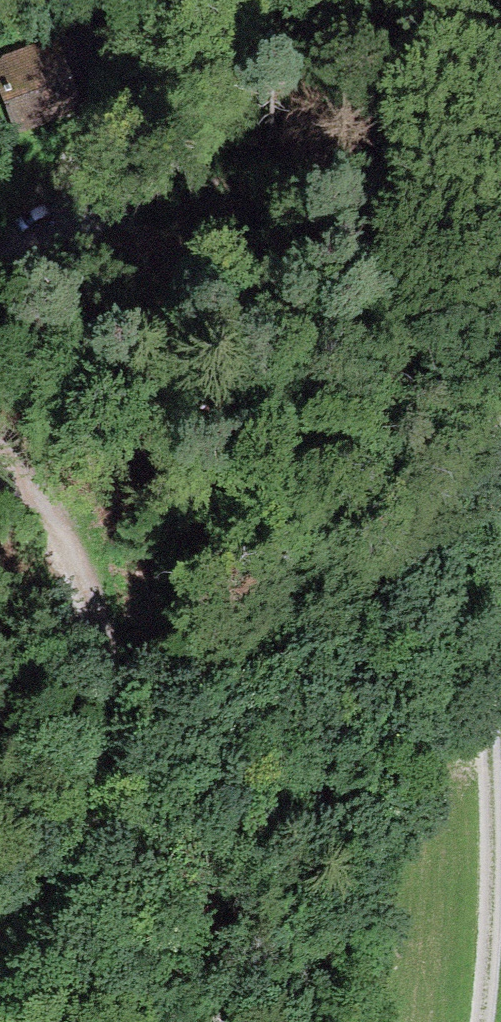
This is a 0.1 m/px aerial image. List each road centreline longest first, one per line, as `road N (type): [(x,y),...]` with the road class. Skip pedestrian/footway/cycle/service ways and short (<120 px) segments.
road 1 (track): [(500,329),(478,420),(486,811),(476,1021)]
road 2 (track): [(0,998),(85,836),(108,756),(107,671),(89,579),(61,520),(0,462)]
road 3 (track): [(375,0),(0,272)]

